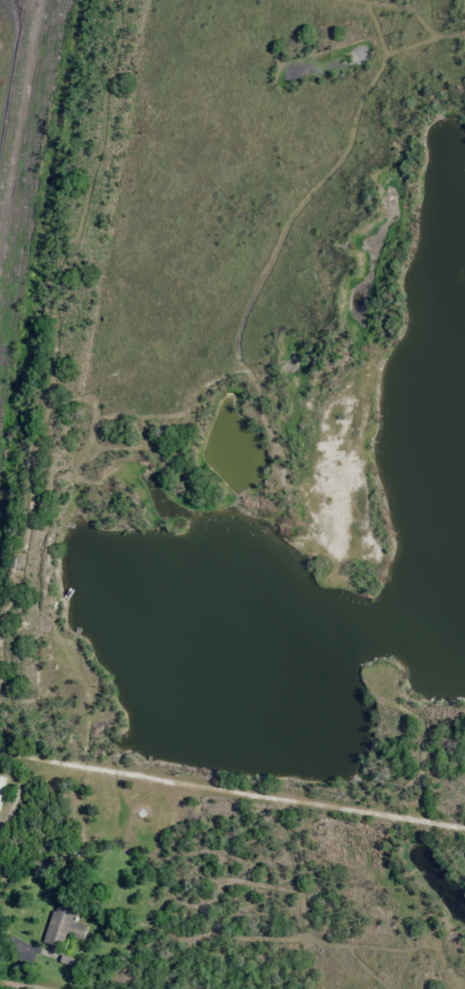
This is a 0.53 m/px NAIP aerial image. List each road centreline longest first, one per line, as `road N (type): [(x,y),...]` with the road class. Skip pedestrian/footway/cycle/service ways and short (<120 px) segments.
road 1 (residential): [(0,748),(464,829)]

